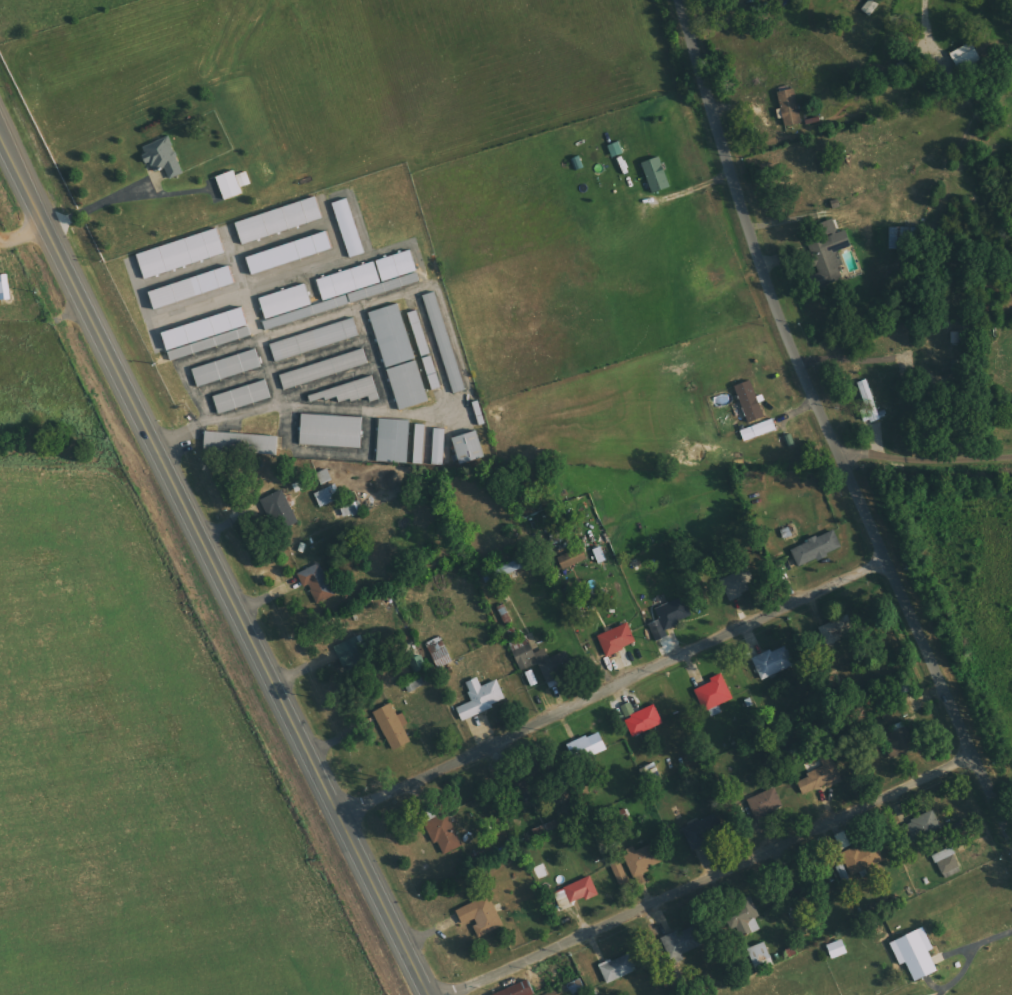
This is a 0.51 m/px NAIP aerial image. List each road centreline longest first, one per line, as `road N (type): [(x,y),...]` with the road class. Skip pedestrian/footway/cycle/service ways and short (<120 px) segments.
road 1 (primary): [(429,994),(0,131)]
road 2 (residential): [(1011,838),(787,340),(678,0)]
road 3 (residential): [(341,815),(886,558)]
road 4 (residential): [(451,994),(976,756)]

